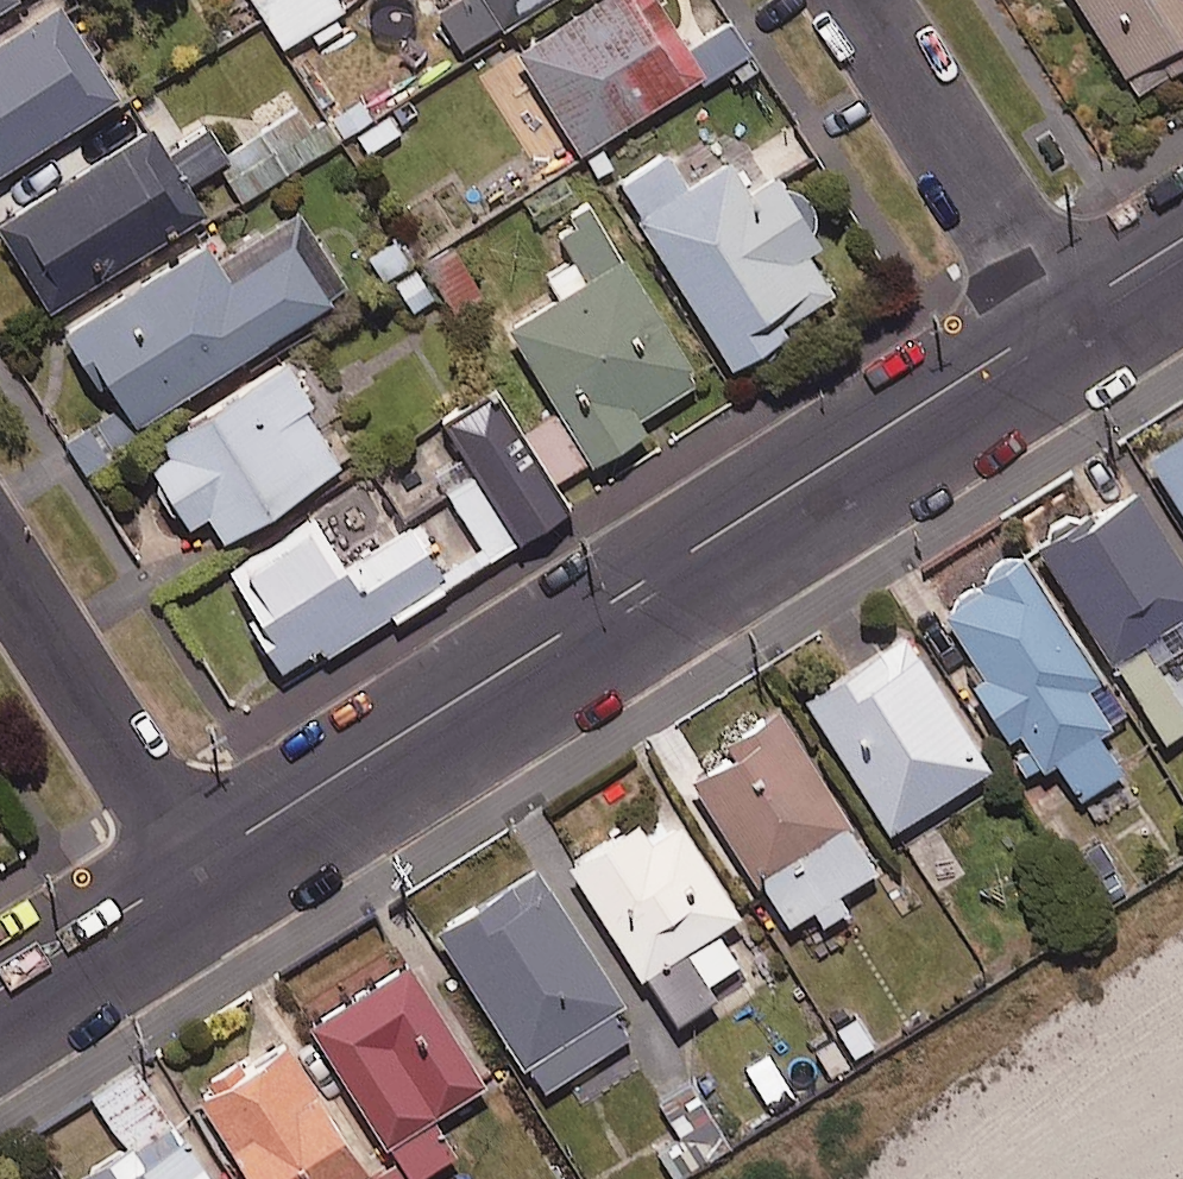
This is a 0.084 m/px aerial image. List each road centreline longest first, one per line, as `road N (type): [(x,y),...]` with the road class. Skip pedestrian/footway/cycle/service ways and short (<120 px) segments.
road 1 (tertiary): [(195,865),(1063,314)]
road 2 (residential): [(863,0),(1063,314)]
road 3 (residential): [(0,558),(195,865)]
road 4 (tertiary): [(0,989),(195,865)]
road 5 (tertiary): [(1063,314),(1182,238)]

